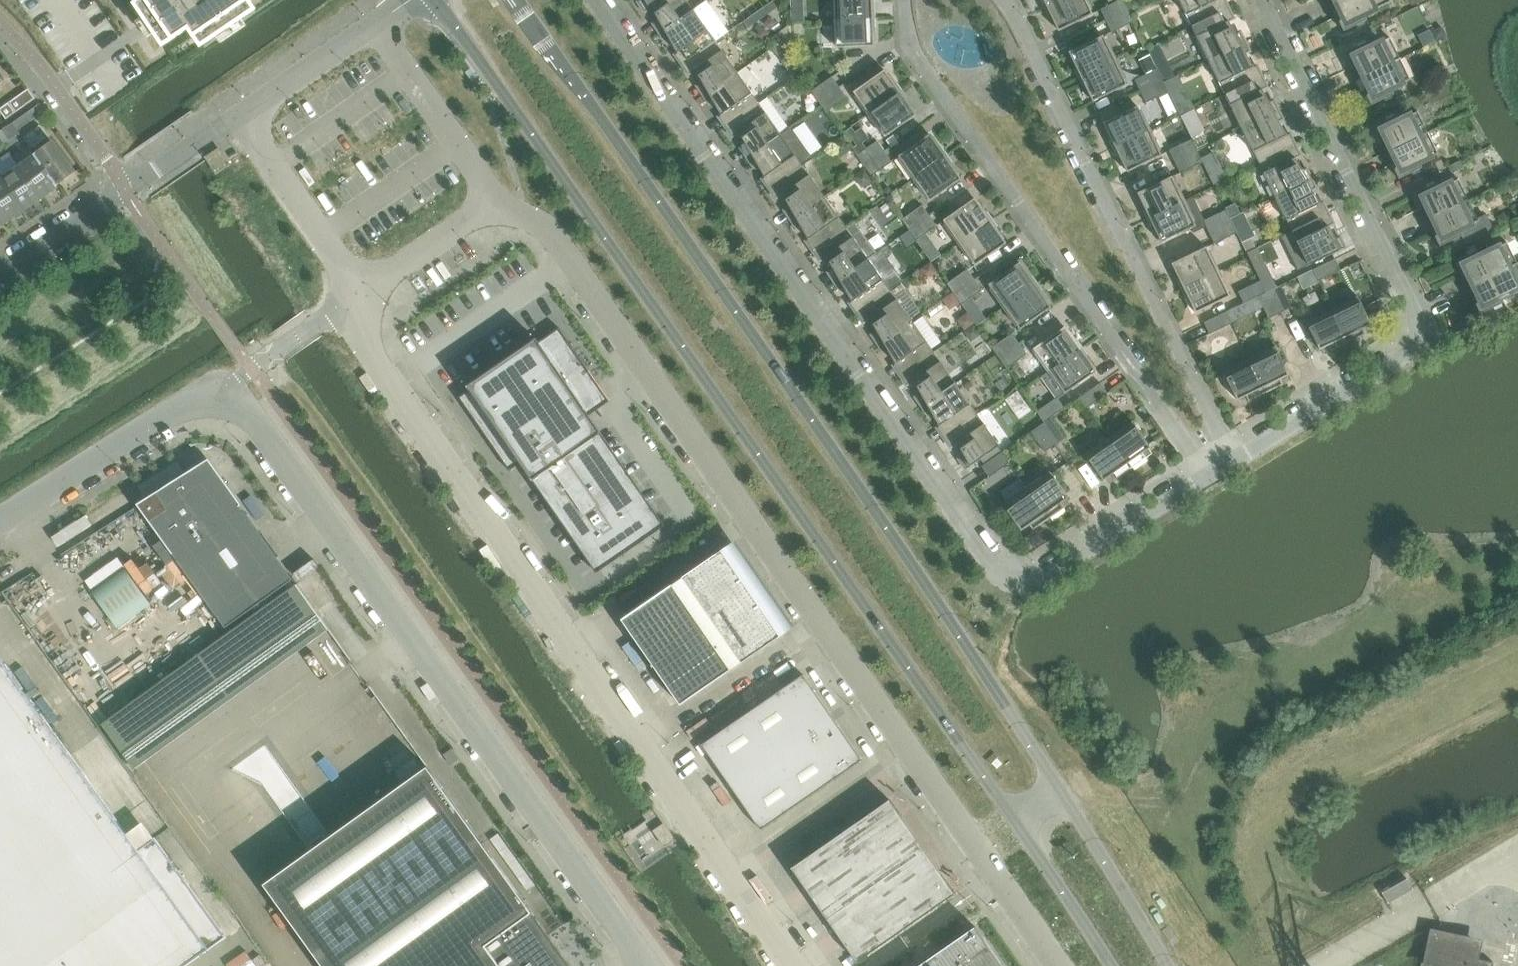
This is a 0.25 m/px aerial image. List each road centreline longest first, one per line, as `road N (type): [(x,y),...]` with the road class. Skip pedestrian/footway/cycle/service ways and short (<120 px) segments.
road 1 (tertiary): [(436,0),(1011,815)]
road 2 (unclassified): [(1059,965),(552,234),(494,202)]
road 3 (tertiary): [(1059,784),(516,0)]
road 4 (residential): [(1207,472),(1013,590),(597,0)]
road 5 (unclassified): [(359,294),(369,348),(796,965)]
road 6 (unclassified): [(639,965),(226,379)]
road 7 (residential): [(902,0),(908,47),(1207,472)]
road 8 (residential): [(1232,456),(1009,0)]
road 9 (residential): [(1432,334),(1265,0)]
road 10 (unclassified): [(0,518),(226,379)]
road 11 (residential): [(1432,334),(1232,456)]
road 12 (residential): [(0,16),(122,192)]
road 13 (unclassified): [(494,202),(374,25)]
road 14 (unclassified): [(235,120),(359,294)]
road 15 (tertiary): [(1166,965),(1059,784)]
road 16 (tertiary): [(1011,815),(1111,965)]
road 17 (residential): [(235,120),(374,25)]
road 18 (unclassified): [(359,294),(494,202)]
road 19 (residential): [(0,266),(122,192)]
road 20 (residential): [(122,192),(235,120)]

